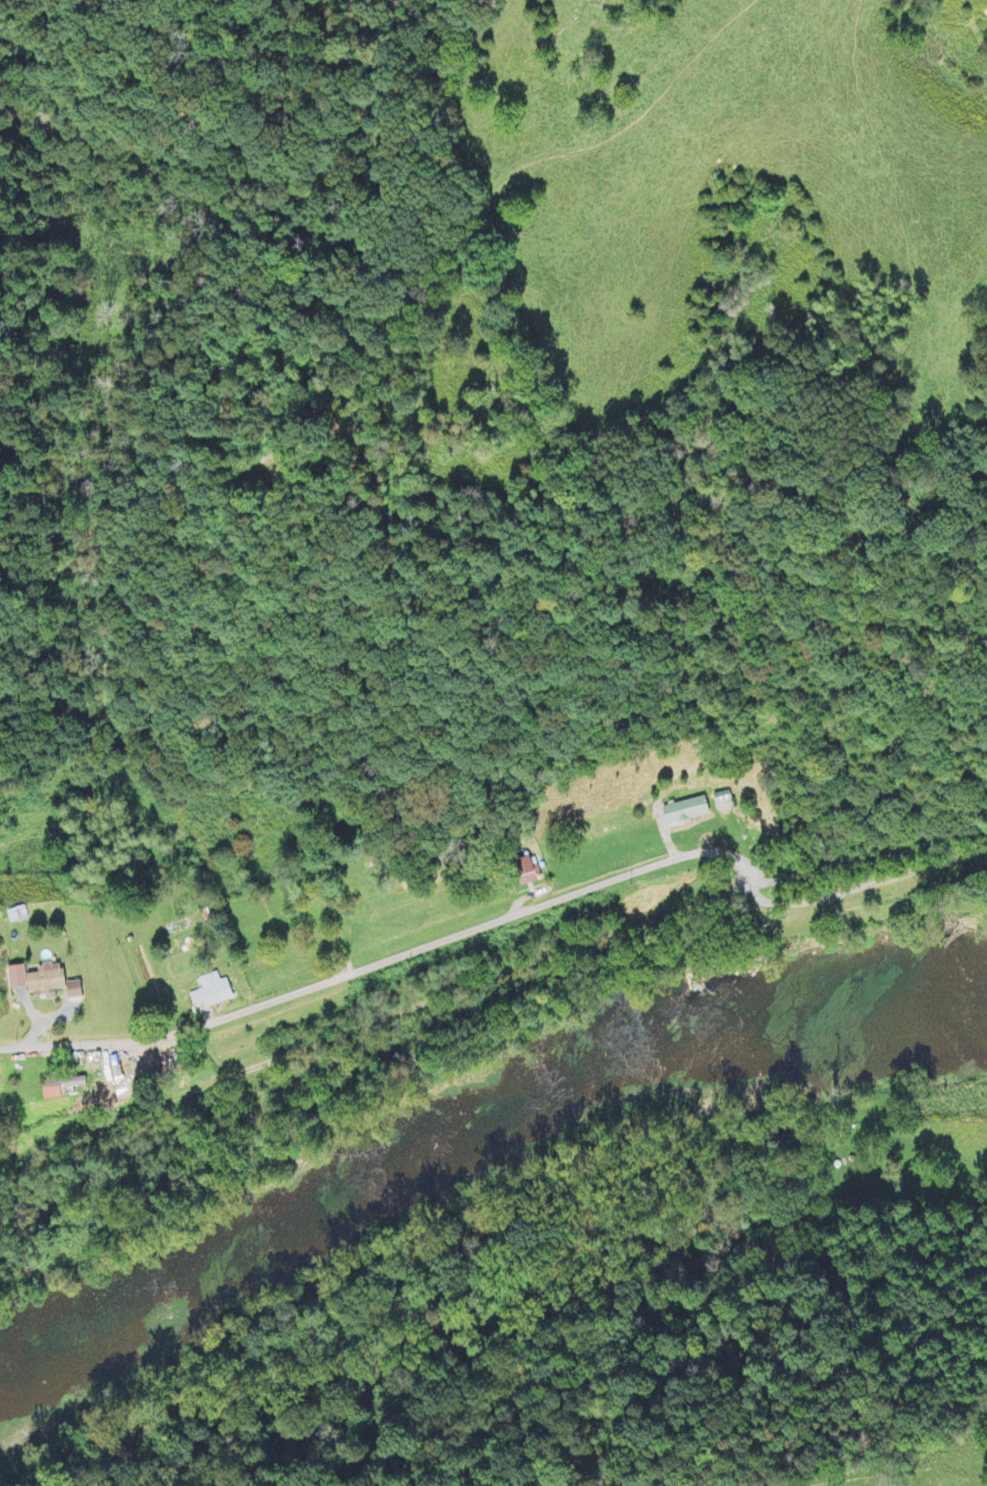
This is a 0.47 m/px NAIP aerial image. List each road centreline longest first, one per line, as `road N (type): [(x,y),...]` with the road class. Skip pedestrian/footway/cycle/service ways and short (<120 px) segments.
road 1 (residential): [(0,1051),(138,1045),(704,849),(727,851),(770,901),(785,902),(986,856)]

